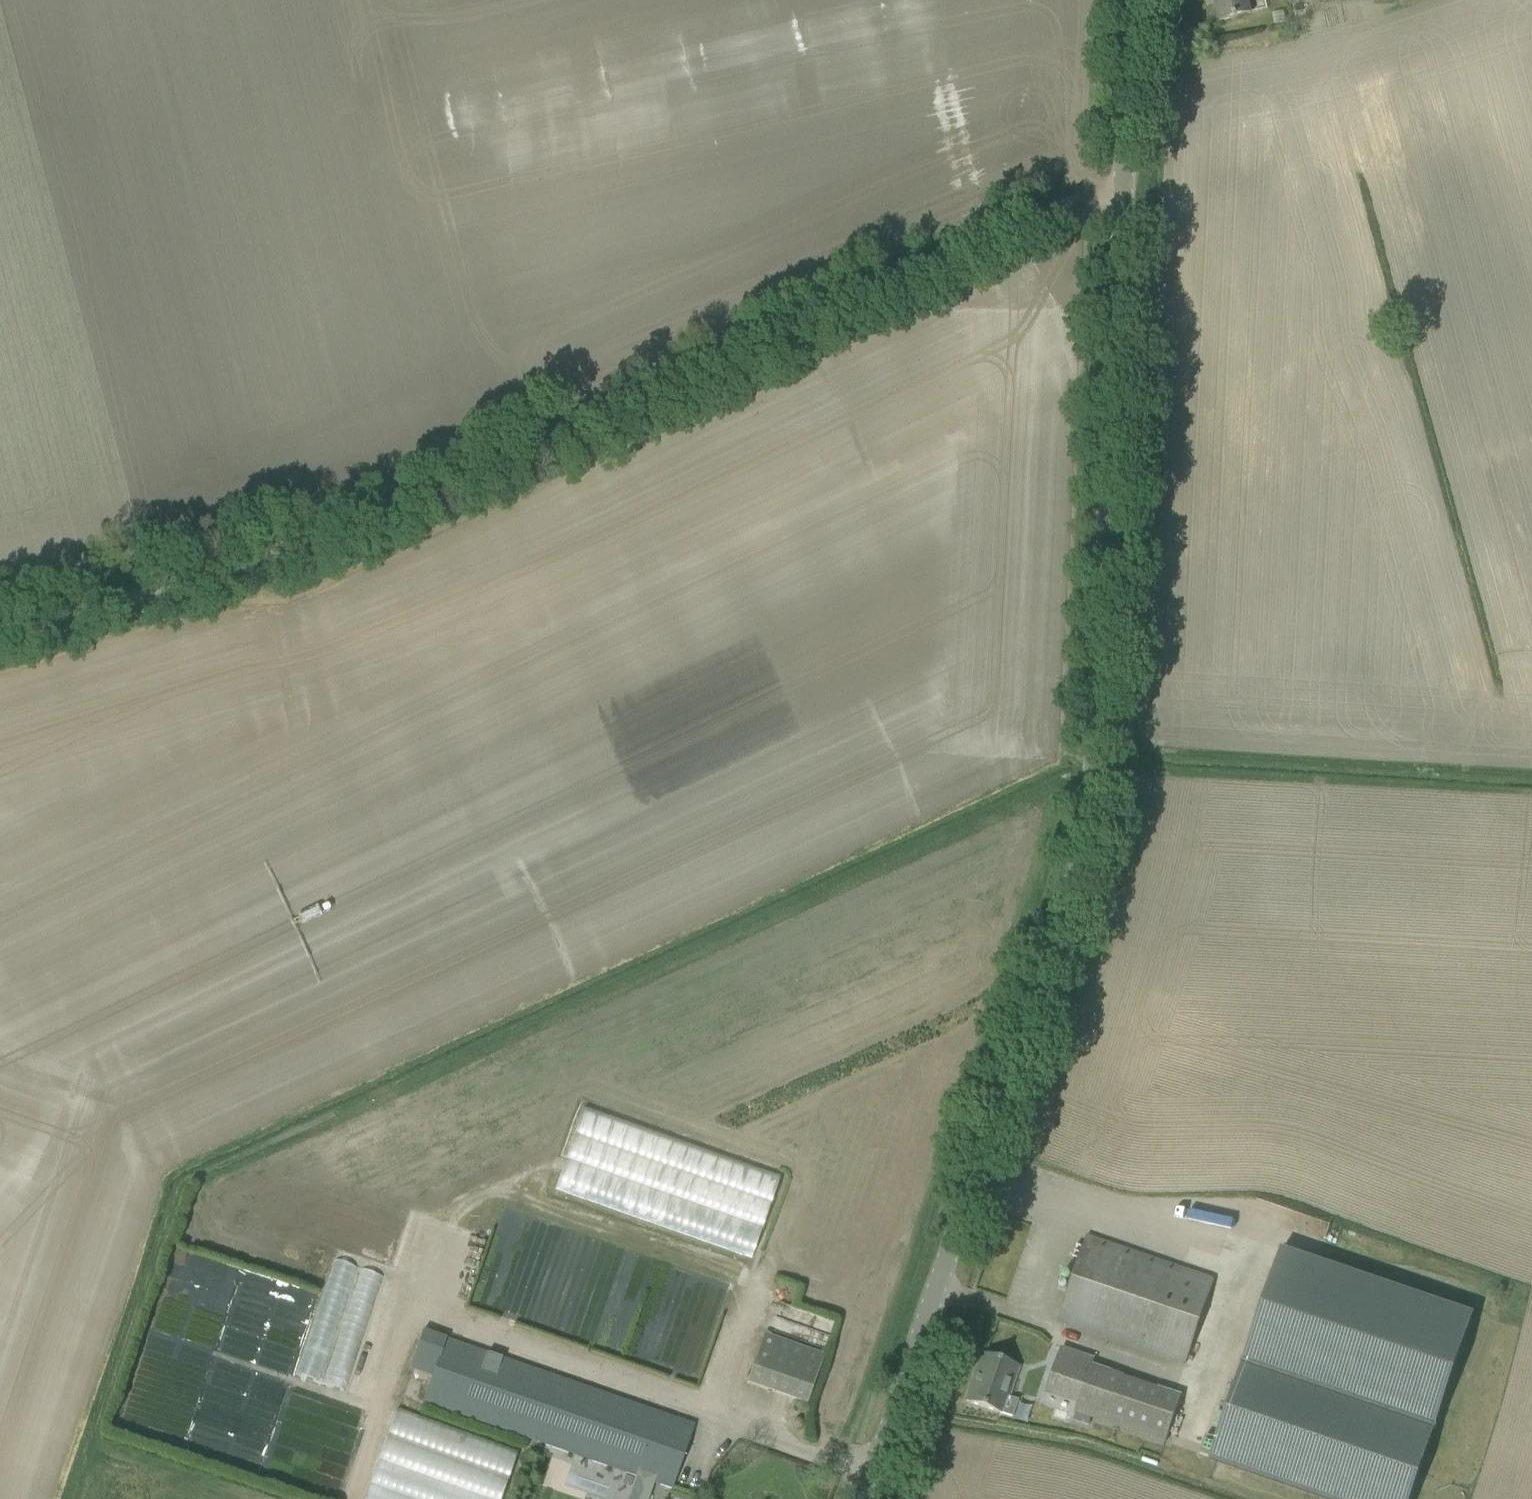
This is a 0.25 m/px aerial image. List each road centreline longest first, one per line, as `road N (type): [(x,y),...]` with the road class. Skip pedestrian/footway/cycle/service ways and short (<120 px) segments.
road 1 (unclassified): [(875,1498),(1086,866),(1135,0)]
road 2 (track): [(0,643),(403,508),(1125,183)]

